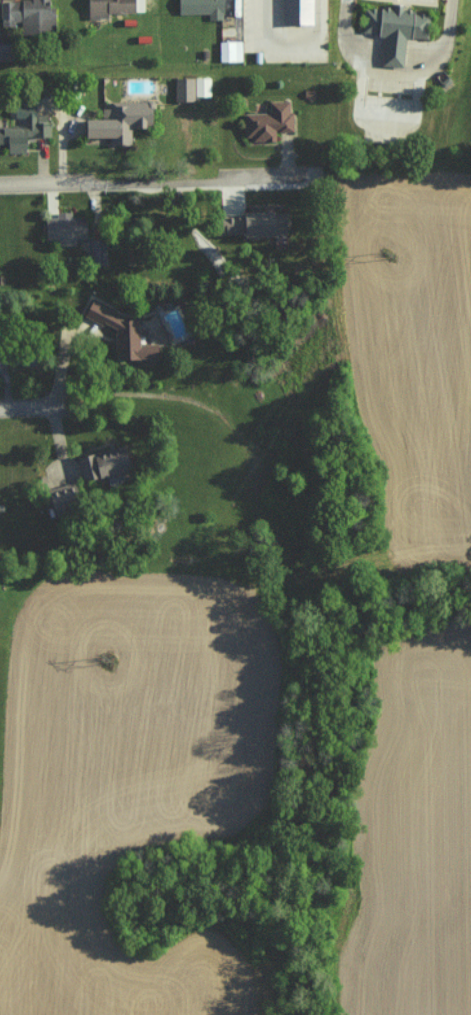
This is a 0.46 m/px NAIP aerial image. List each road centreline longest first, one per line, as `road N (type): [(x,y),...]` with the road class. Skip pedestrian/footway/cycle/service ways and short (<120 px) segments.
road 1 (residential): [(0,186),(323,172)]

